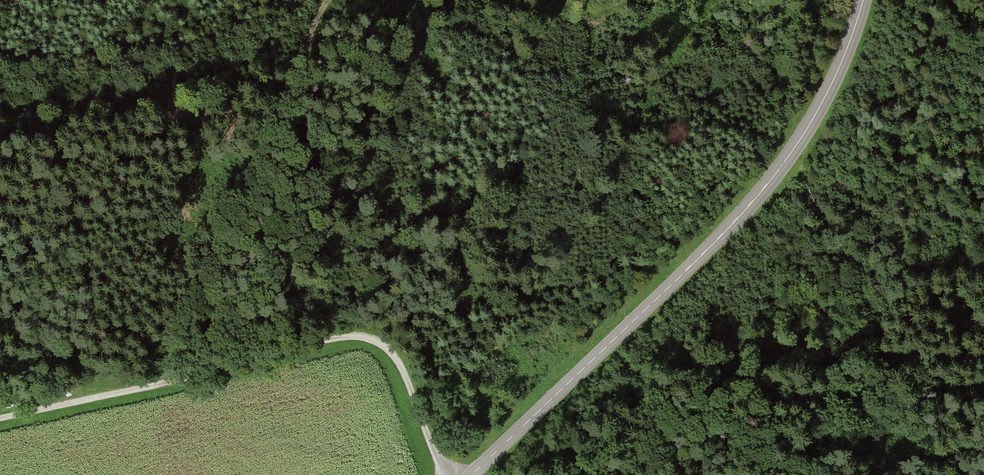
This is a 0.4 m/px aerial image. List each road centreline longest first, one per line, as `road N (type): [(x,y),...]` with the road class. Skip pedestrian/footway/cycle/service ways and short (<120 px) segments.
road 1 (tertiary): [(471,474),(751,205),(824,100),(863,0)]
road 2 (track): [(443,474),(395,357),(362,336),(0,418)]
road 3 (track): [(327,0),(219,215),(154,386)]
road 4 (track): [(983,364),(895,383),(780,474)]

